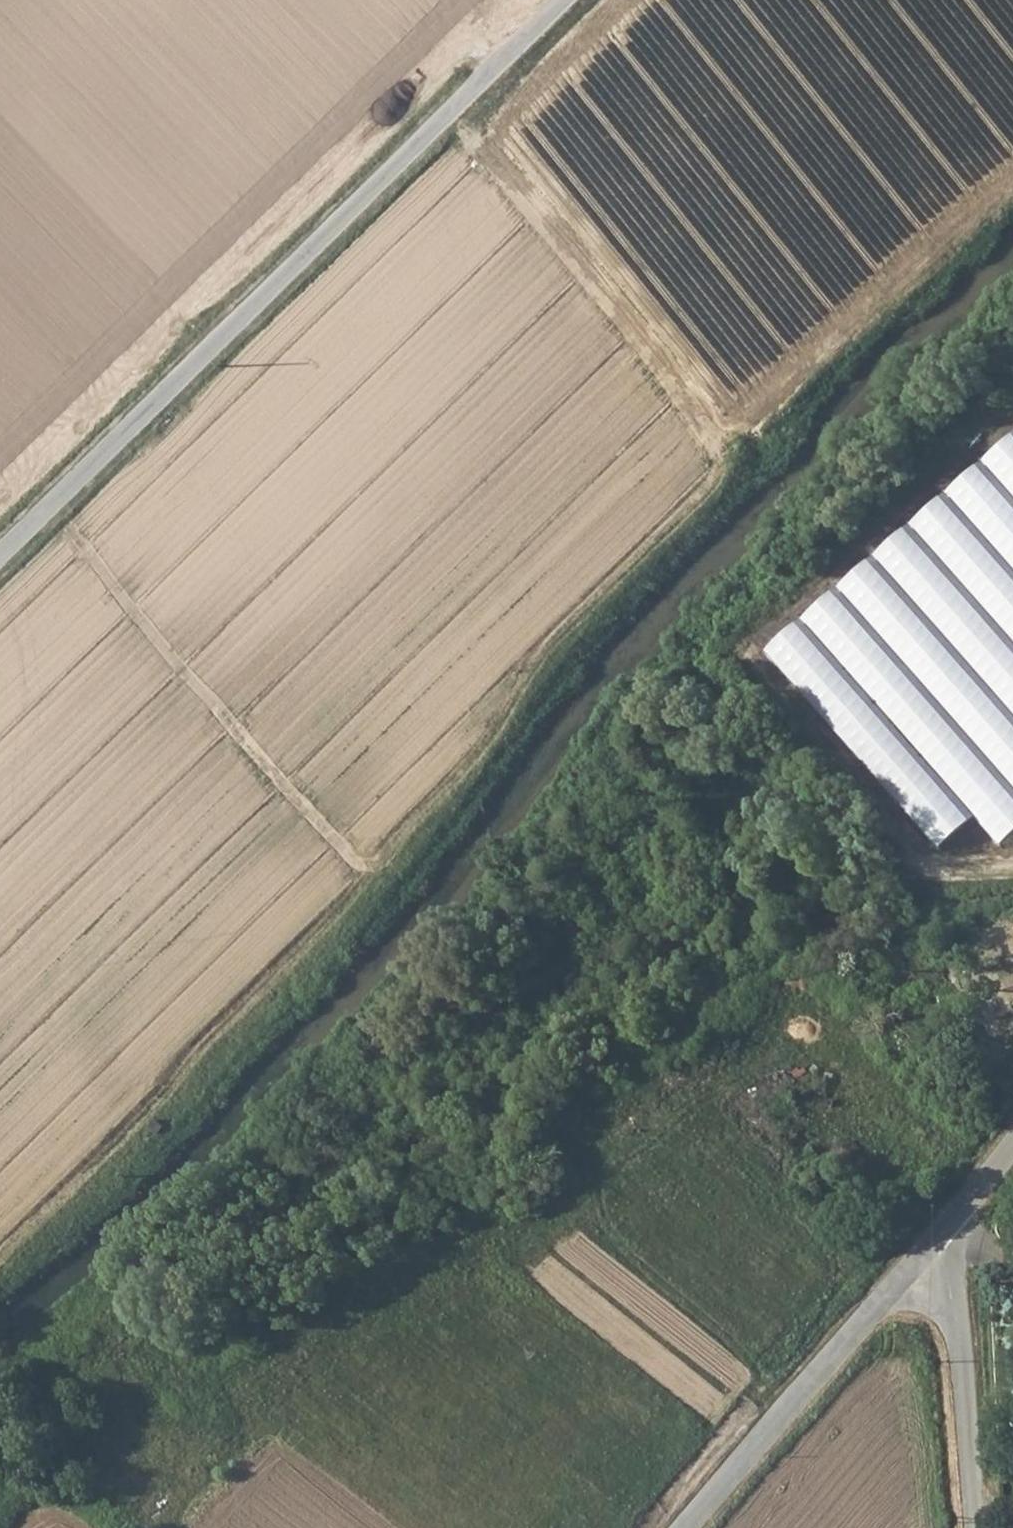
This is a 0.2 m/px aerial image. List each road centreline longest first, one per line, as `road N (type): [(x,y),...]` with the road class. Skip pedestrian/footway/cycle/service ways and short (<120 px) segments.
road 1 (unclassified): [(0,551),(558,0)]
road 2 (unclassified): [(685,1527),(929,1240)]
road 3 (unclassified): [(929,1240),(950,1291),(972,1527)]
road 4 (unclassified): [(929,1240),(1012,1142)]

